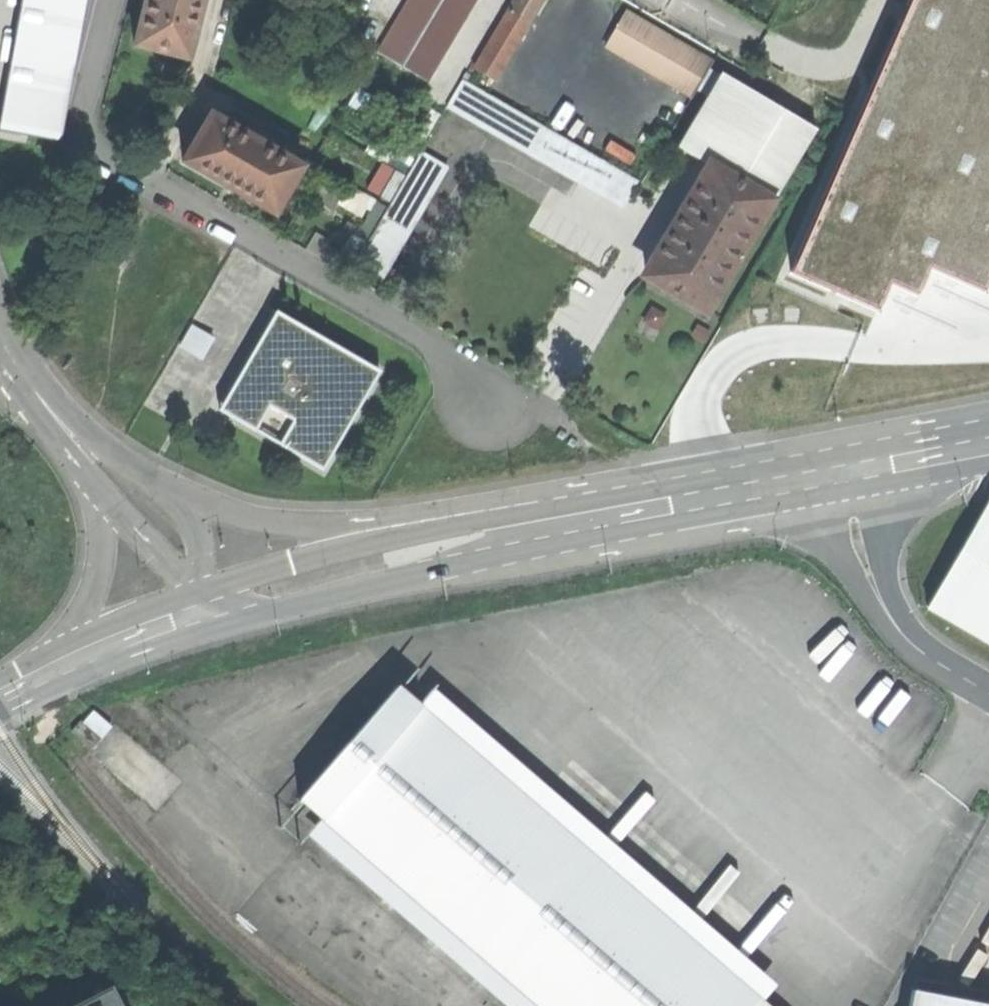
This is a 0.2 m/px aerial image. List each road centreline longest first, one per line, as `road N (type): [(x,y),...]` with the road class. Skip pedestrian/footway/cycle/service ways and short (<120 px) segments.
road 1 (residential): [(492,401),(435,345),(348,290),(159,192),(99,149),(87,119),(88,84),(110,0)]
road 2 (tertiary): [(844,464),(433,544)]
road 3 (residential): [(988,697),(930,662),(892,626),(861,556),(844,464)]
road 4 (residential): [(433,544),(253,525),(182,497)]
road 5 (tertiary): [(433,544),(219,602)]
road 6 (residential): [(96,475),(108,566),(72,661)]
road 7 (residential): [(182,497),(37,391)]
road 8 (residential): [(96,475),(205,608)]
road 9 (tertiary): [(988,439),(844,464)]
road 10 (tertiary): [(205,608),(72,661)]

